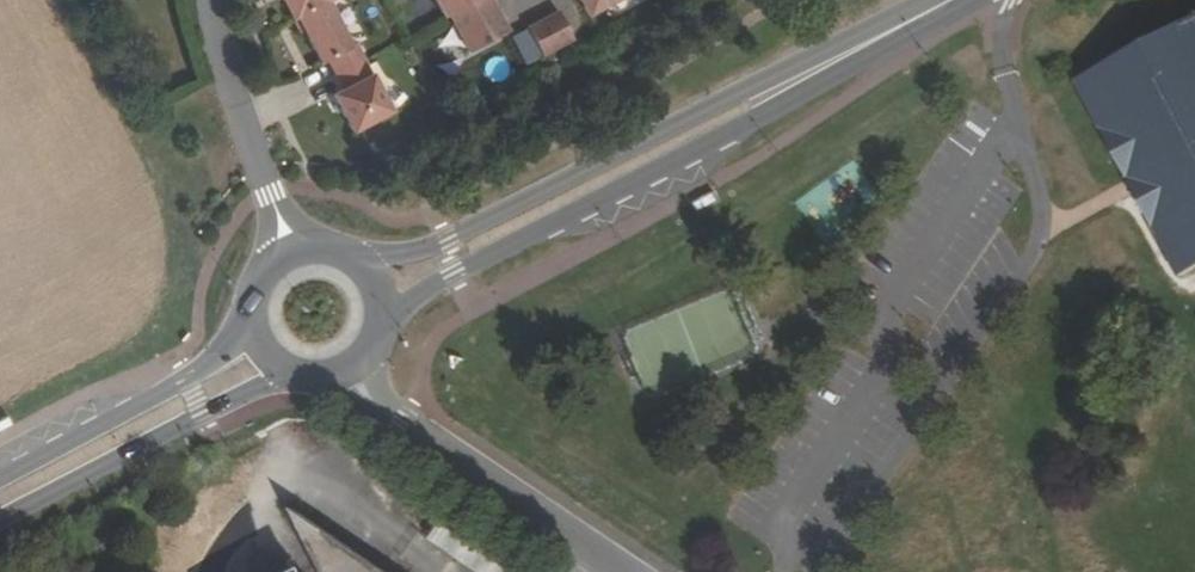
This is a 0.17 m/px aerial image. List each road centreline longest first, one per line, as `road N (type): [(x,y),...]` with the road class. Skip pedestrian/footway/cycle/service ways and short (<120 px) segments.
road 1 (tertiary): [(962,0),(381,292)]
road 2 (residential): [(349,378),(403,426),(621,571)]
road 3 (tertiary): [(0,503),(268,356)]
road 4 (residential): [(296,257),(224,52),(216,0)]

